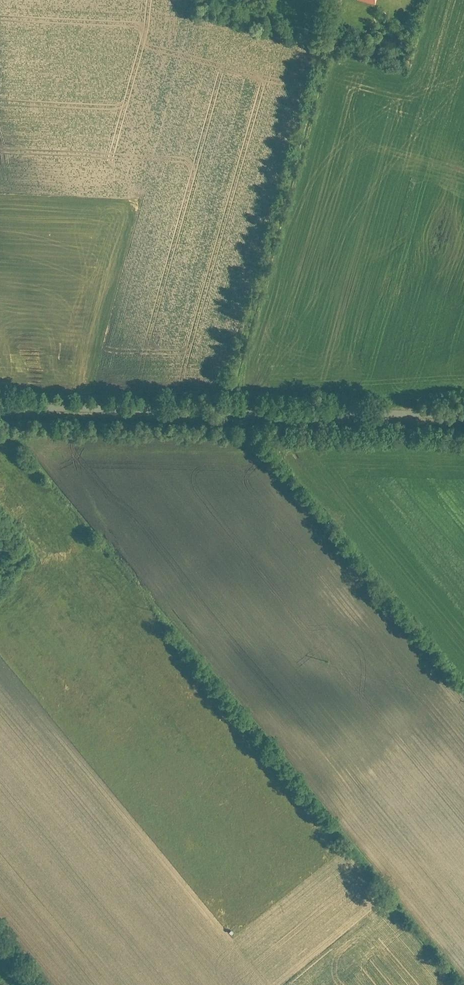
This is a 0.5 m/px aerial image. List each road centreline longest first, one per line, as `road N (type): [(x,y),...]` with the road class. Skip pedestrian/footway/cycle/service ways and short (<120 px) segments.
road 1 (residential): [(0,409),(463,421)]
road 2 (track): [(224,416),(339,0)]

